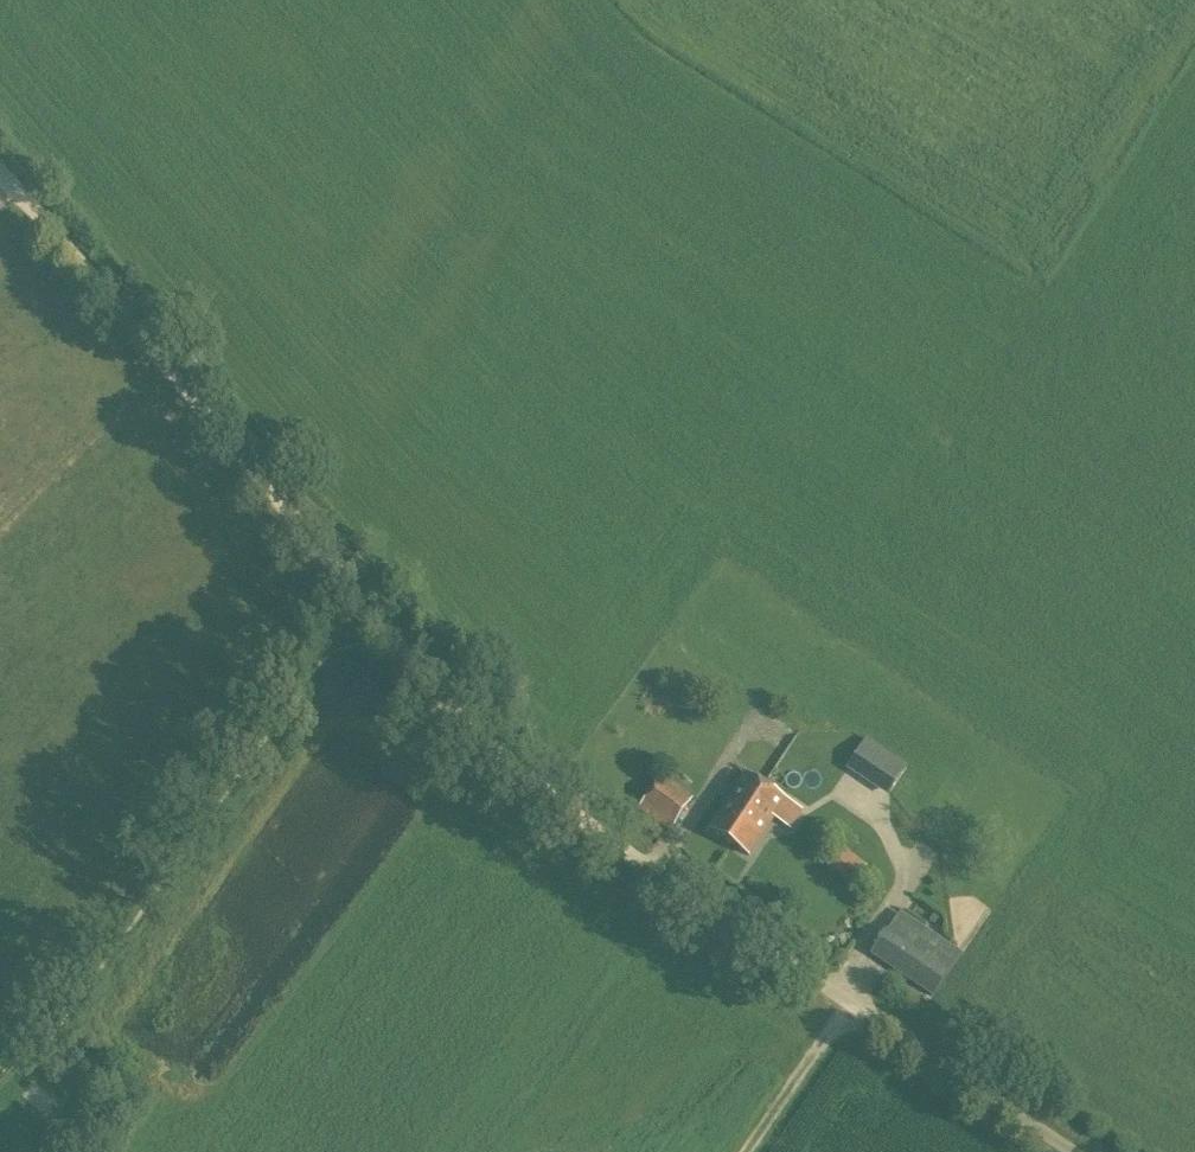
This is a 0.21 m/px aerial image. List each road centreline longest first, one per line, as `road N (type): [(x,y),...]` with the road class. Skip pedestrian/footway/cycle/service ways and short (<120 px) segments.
road 1 (track): [(616,843),(502,750),(12,188)]
road 2 (unclassified): [(1076,1151),(616,843)]

